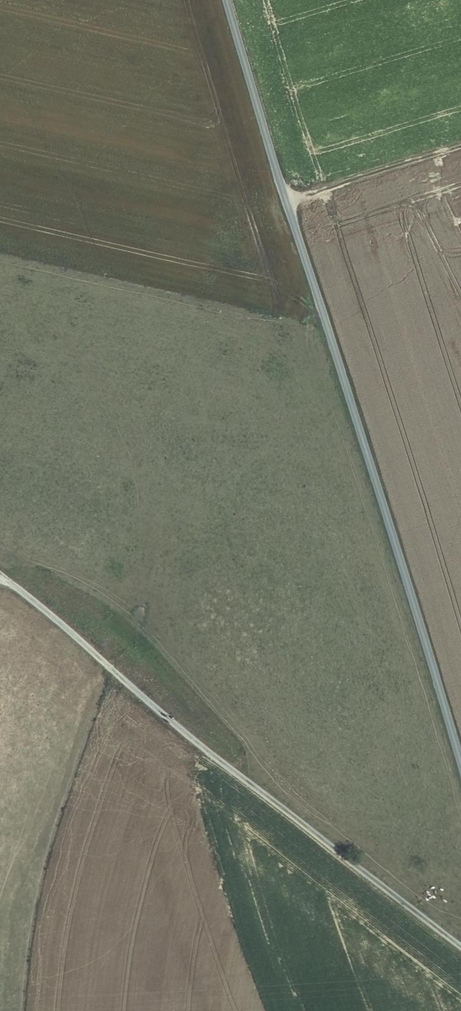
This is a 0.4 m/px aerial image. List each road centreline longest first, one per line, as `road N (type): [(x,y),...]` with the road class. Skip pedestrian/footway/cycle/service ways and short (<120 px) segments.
road 1 (unclassified): [(227,0),(460,769)]
road 2 (track): [(460,948),(146,704),(0,577)]
road 3 (track): [(285,201),(460,145)]

